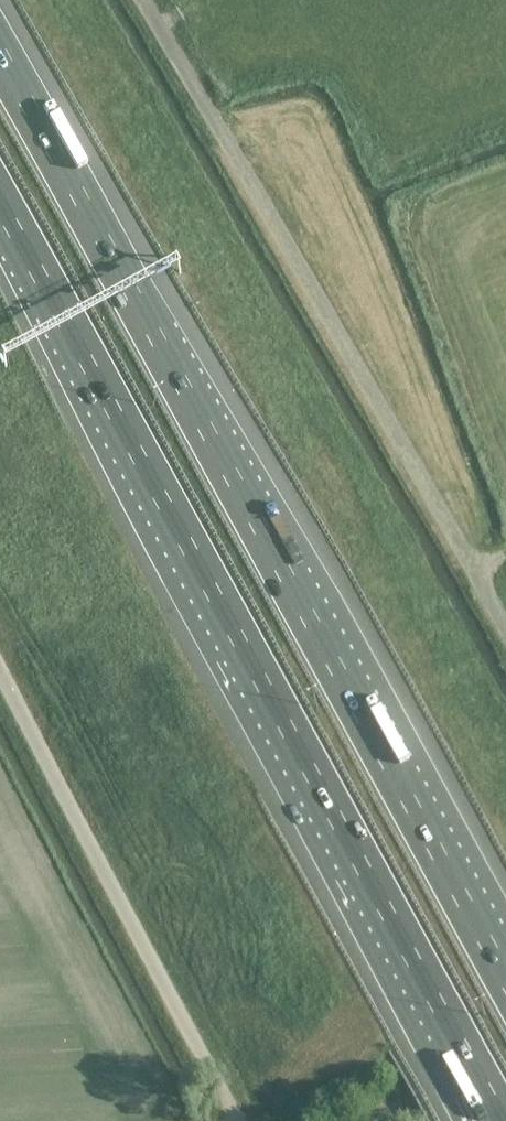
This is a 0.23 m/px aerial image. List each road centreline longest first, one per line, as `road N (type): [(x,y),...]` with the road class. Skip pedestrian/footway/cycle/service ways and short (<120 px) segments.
road 1 (motorway): [(505,977),(0,55)]
road 2 (motorway): [(0,200),(484,1086)]
road 3 (unclassified): [(240,1120),(0,668)]
road 4 (unclassified): [(377,1120),(505,1050)]

